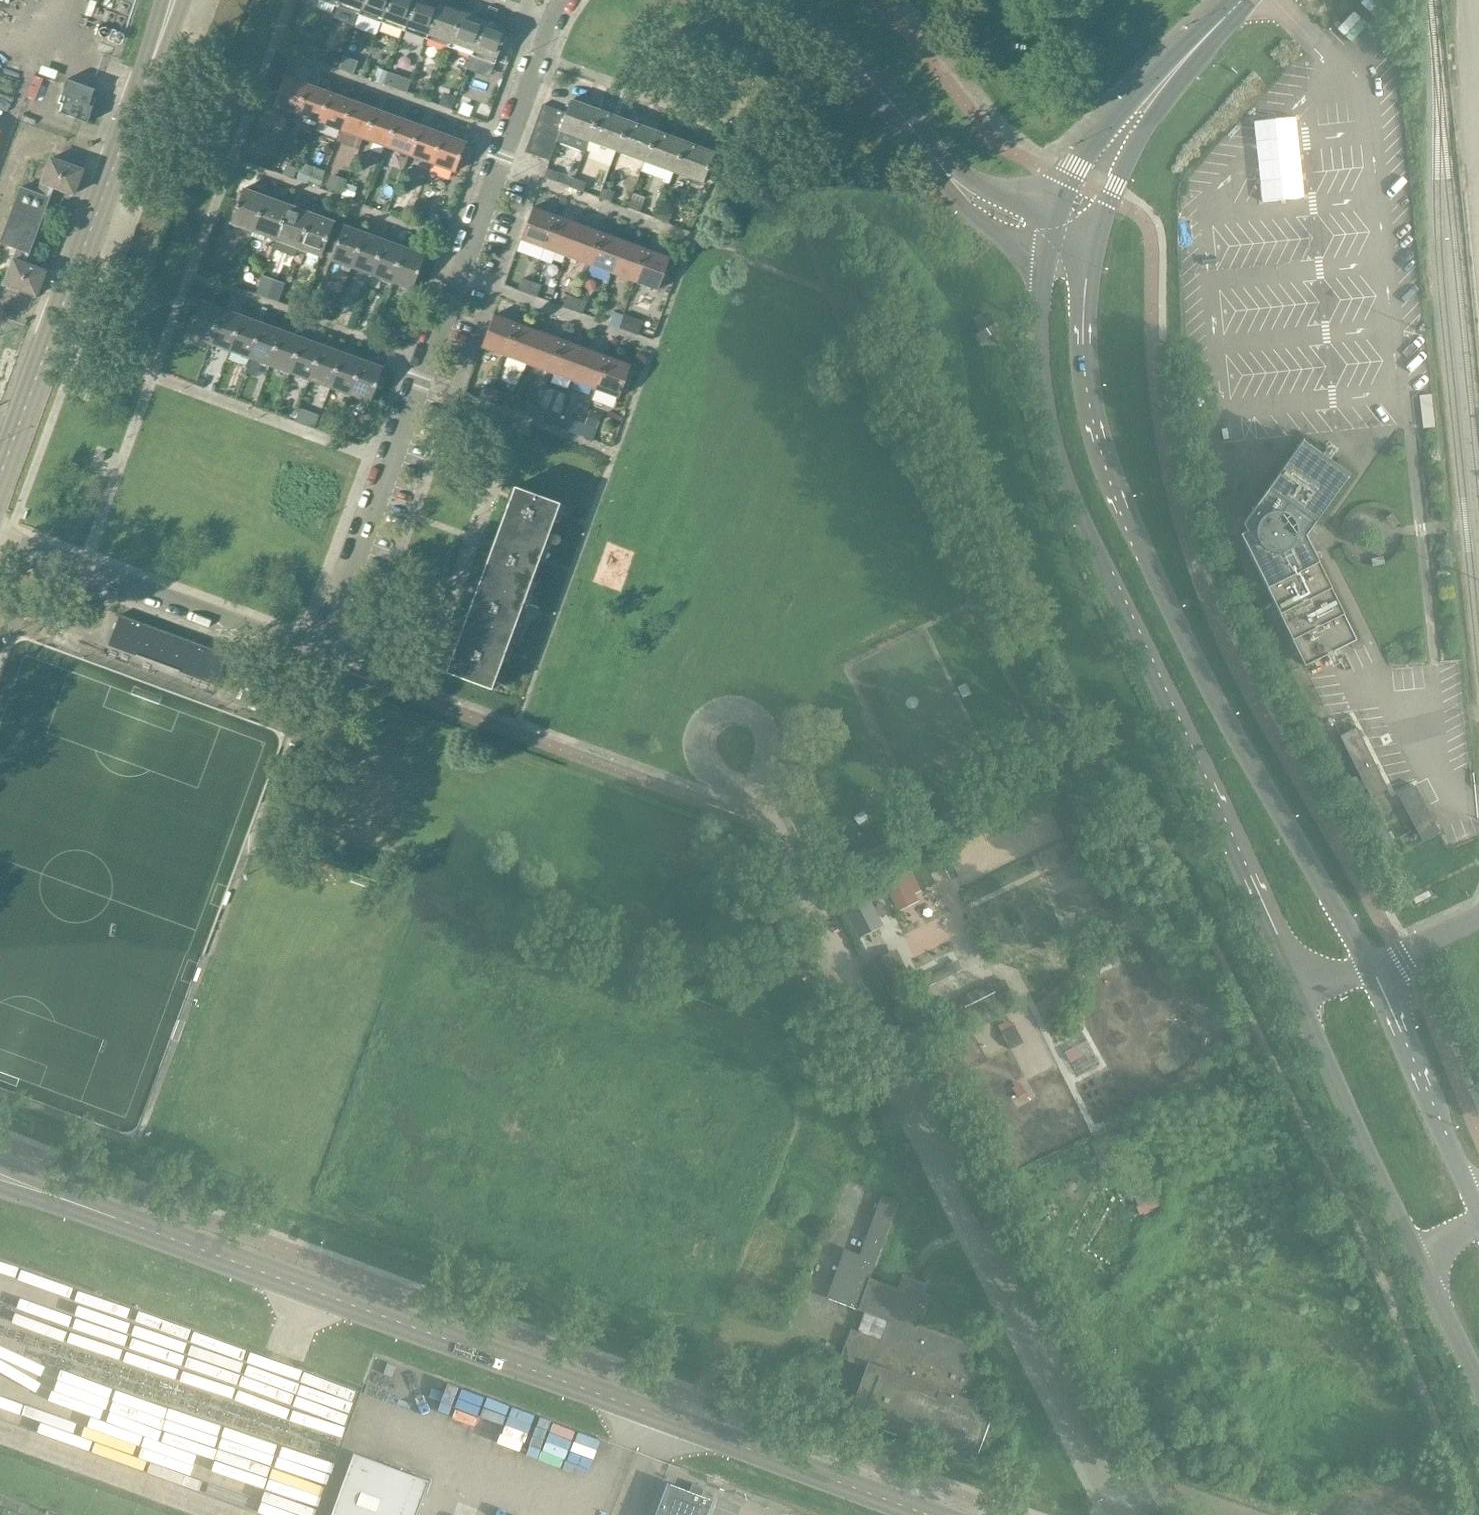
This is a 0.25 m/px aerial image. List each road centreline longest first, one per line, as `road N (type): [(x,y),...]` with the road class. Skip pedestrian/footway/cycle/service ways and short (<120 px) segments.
road 1 (tertiary): [(929,1514),(0,1176)]
road 2 (tertiary): [(1374,976),(1266,792),(1106,468),(1086,364),(1092,245)]
road 3 (residential): [(1116,1502),(753,791)]
road 4 (tertiary): [(1043,256),(1041,365),(1066,478),(1296,988)]
road 5 (residential): [(317,659),(567,0)]
road 6 (tertiary): [(0,489),(172,0)]
road 7 (residential): [(317,659),(0,542)]
road 8 (tertiary): [(1296,988),(1419,1257)]
road 9 (unclassified): [(1237,0),(1095,143),(1050,225)]
road 10 (unclassified): [(1092,245),(1143,136),(1244,0)]
road 11 (tertiary): [(1478,1216),(1374,976)]
road 12 (residential): [(753,791),(704,768),(694,747),(704,716),(732,708),(757,721),(765,737),(761,773)]
road 13 (unclassified): [(927,150),(857,68),(791,11)]
road 14 (unclassified): [(927,150),(958,200),(1043,256)]
road 15 (unclassified): [(1050,225),(927,150)]
road 16 (tertiary): [(1419,1257),(1478,1380)]

